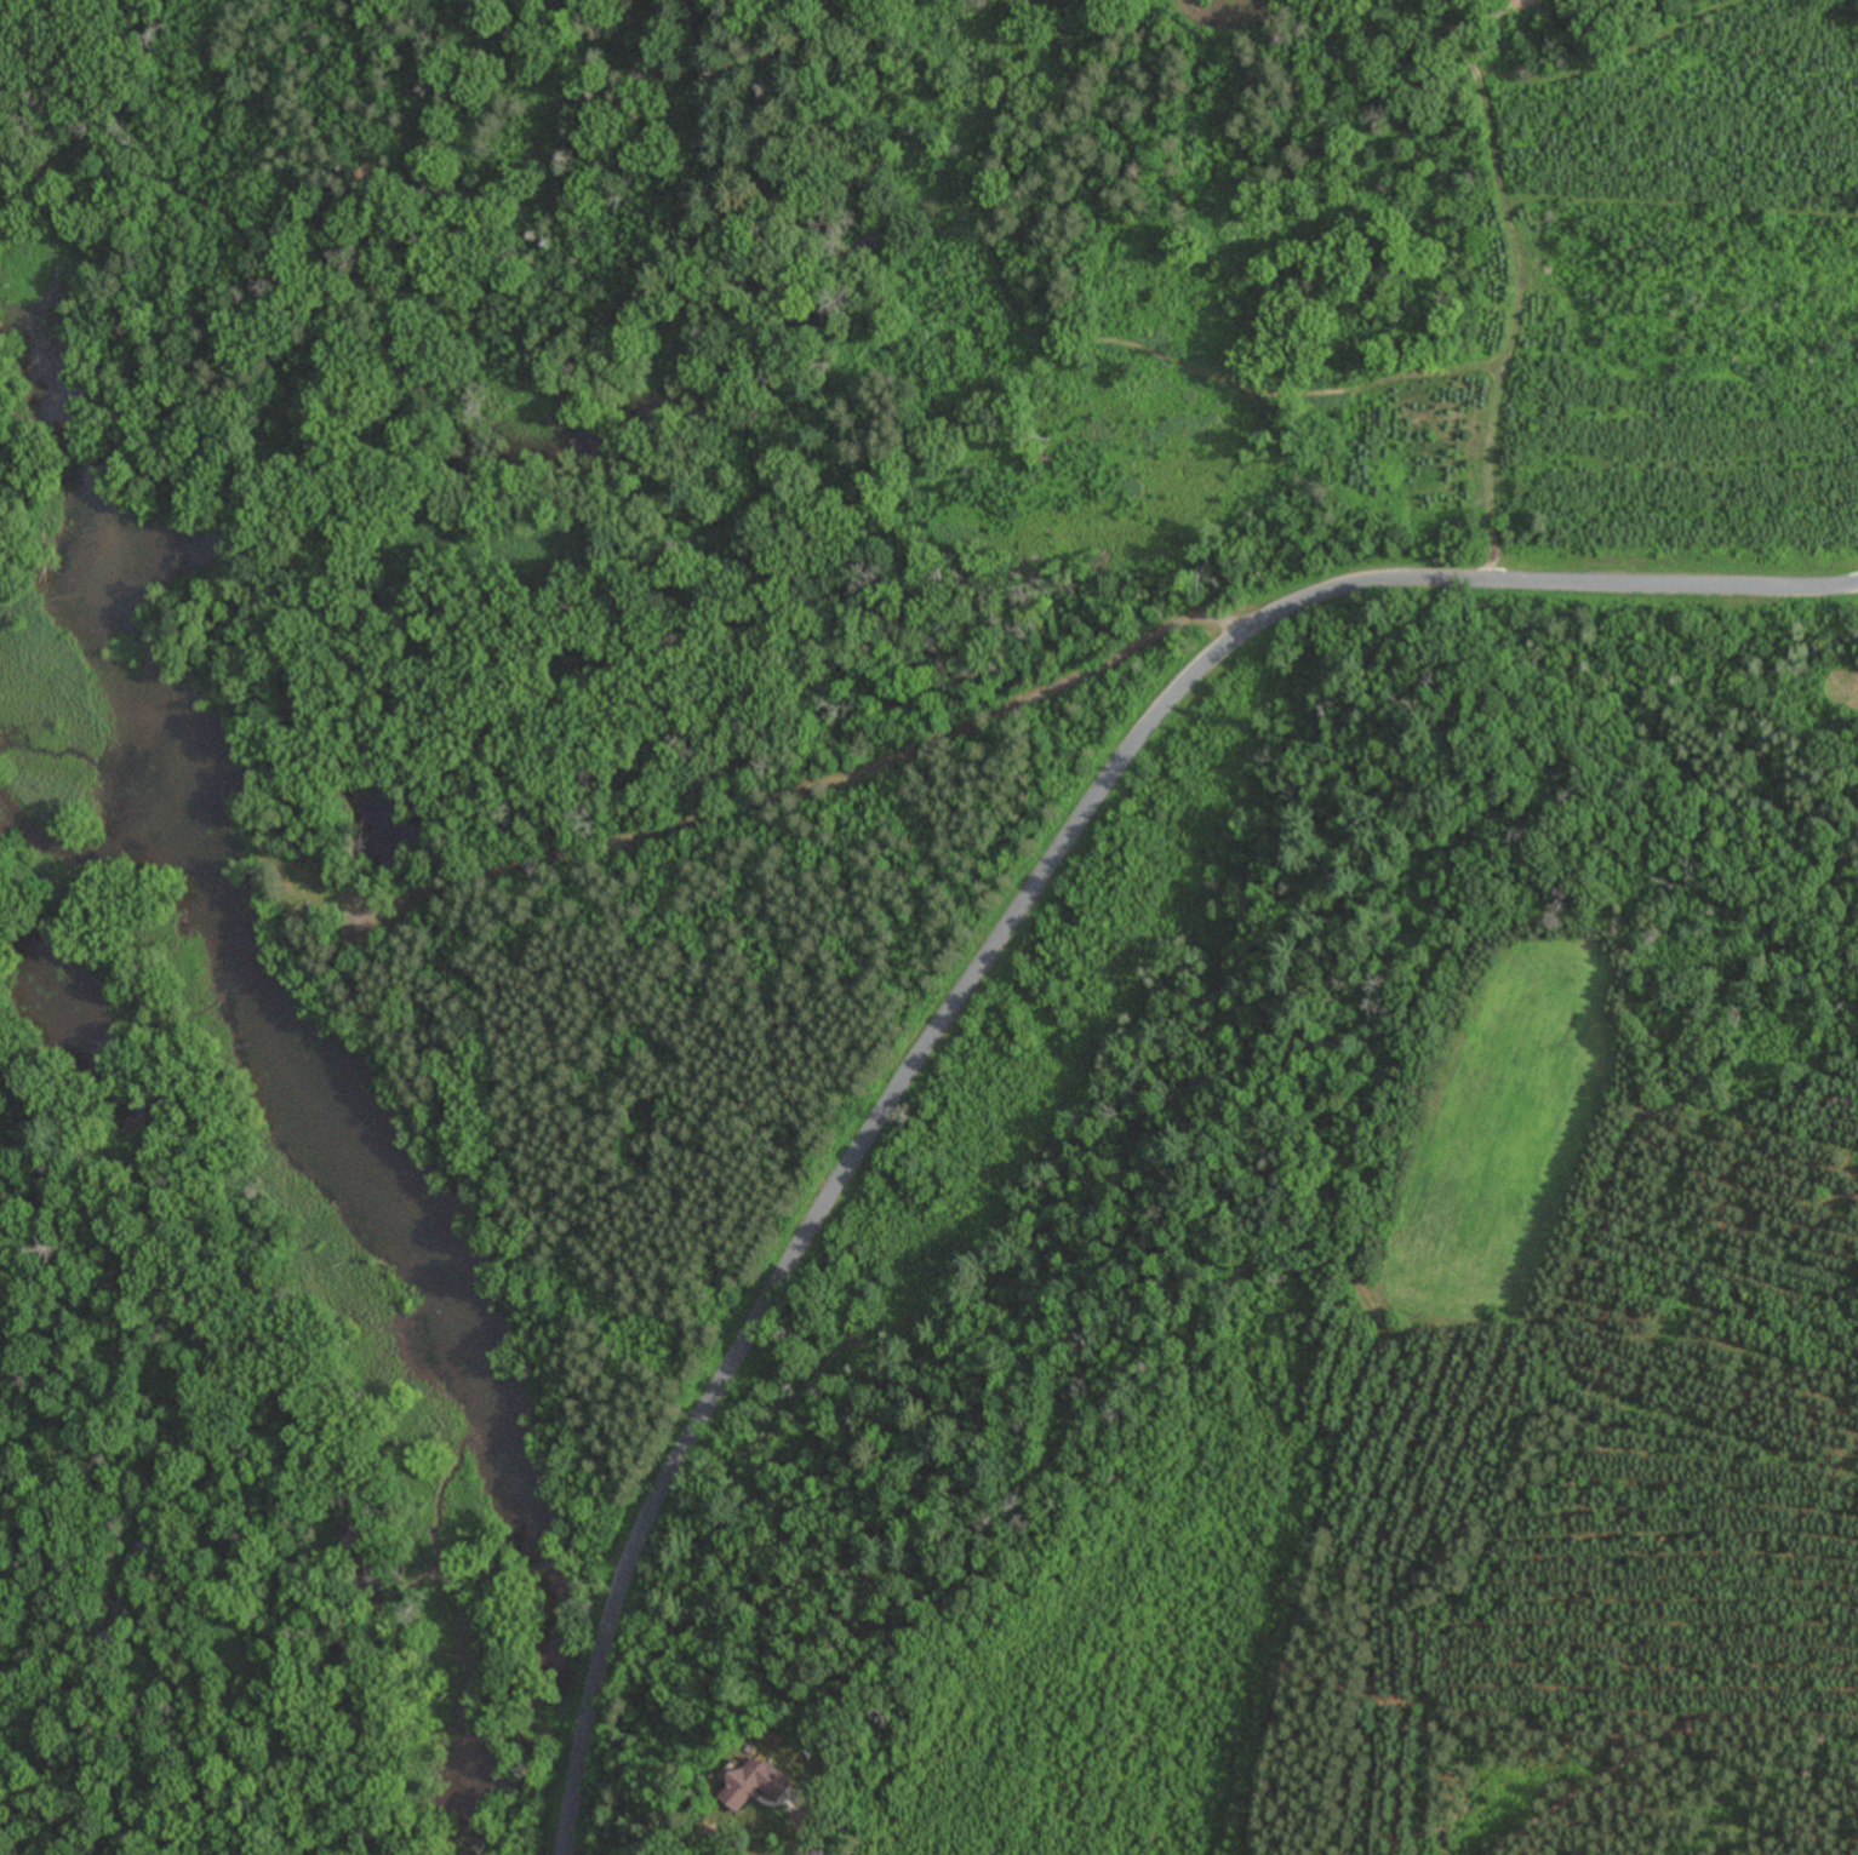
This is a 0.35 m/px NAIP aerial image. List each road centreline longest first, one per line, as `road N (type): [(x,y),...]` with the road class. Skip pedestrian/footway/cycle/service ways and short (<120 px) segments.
road 1 (residential): [(586,1854),(608,1662),(759,1361),(1153,750),(1290,620),(1383,584),(1857,564)]

